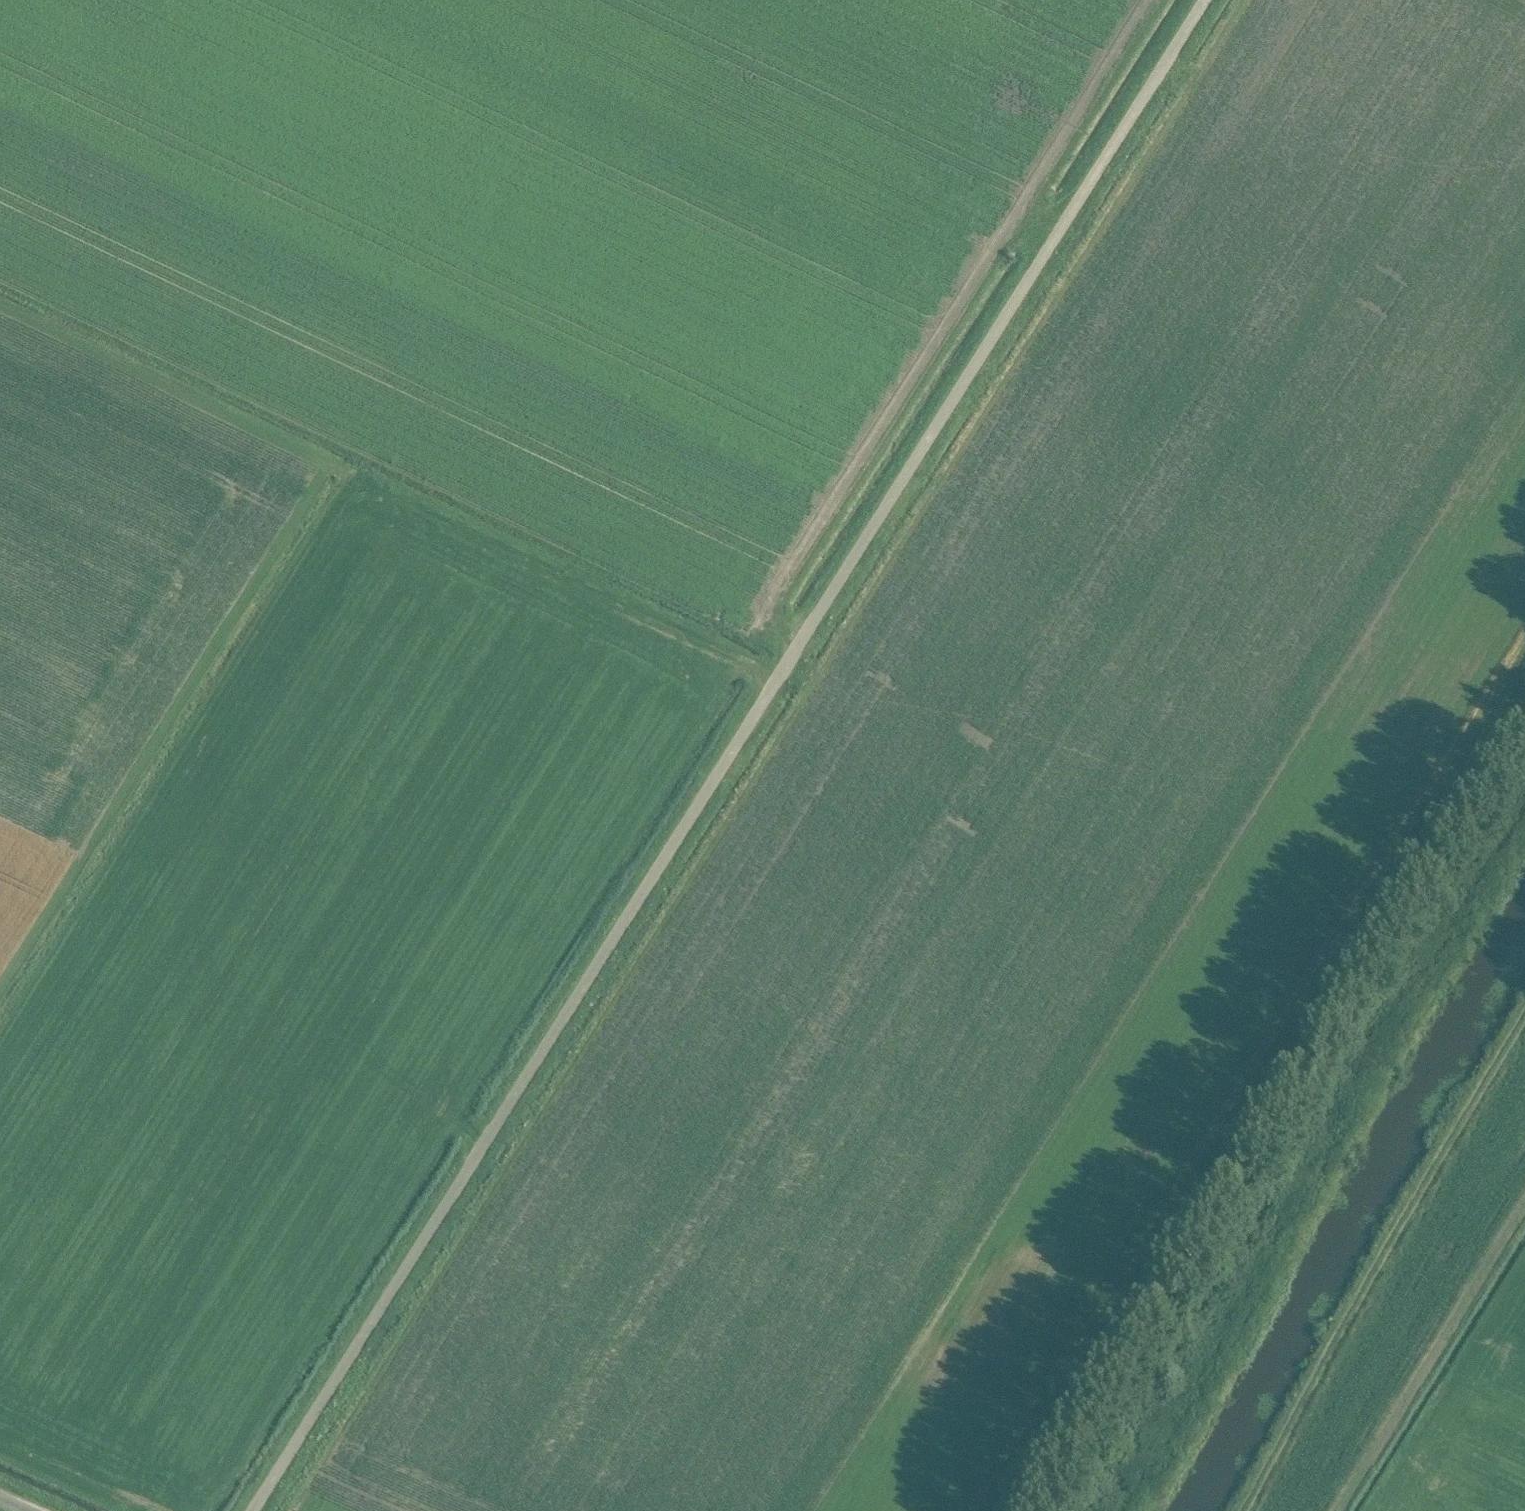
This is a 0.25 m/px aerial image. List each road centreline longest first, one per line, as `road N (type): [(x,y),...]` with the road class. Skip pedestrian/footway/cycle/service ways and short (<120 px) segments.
road 1 (unclassified): [(256,1510),(1204,0)]

